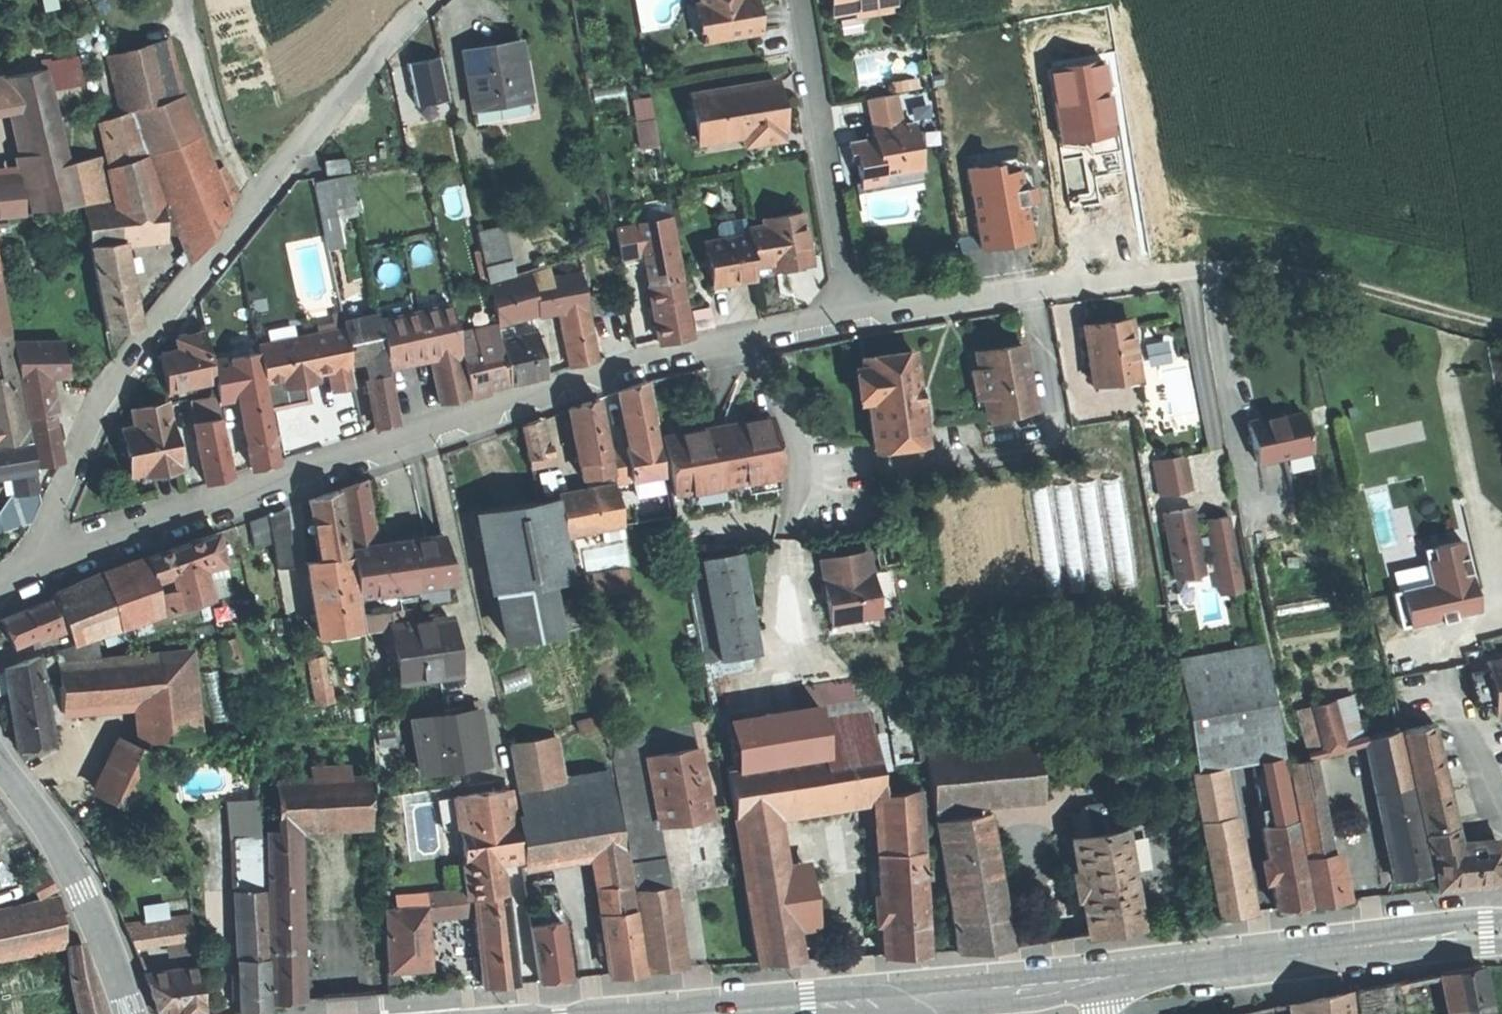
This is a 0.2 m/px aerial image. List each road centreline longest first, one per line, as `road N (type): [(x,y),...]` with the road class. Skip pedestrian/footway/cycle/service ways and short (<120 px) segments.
road 1 (residential): [(28,568),(629,361),(852,311)]
road 2 (residential): [(28,568),(117,374),(297,148),(429,0)]
road 3 (secondary): [(1501,932),(1114,979)]
road 4 (residential): [(852,311),(1235,267)]
road 5 (residential): [(852,311),(801,0)]
road 6 (tertiary): [(0,762),(85,892),(130,1013)]
road 7 (secondary): [(1114,979),(887,999)]

